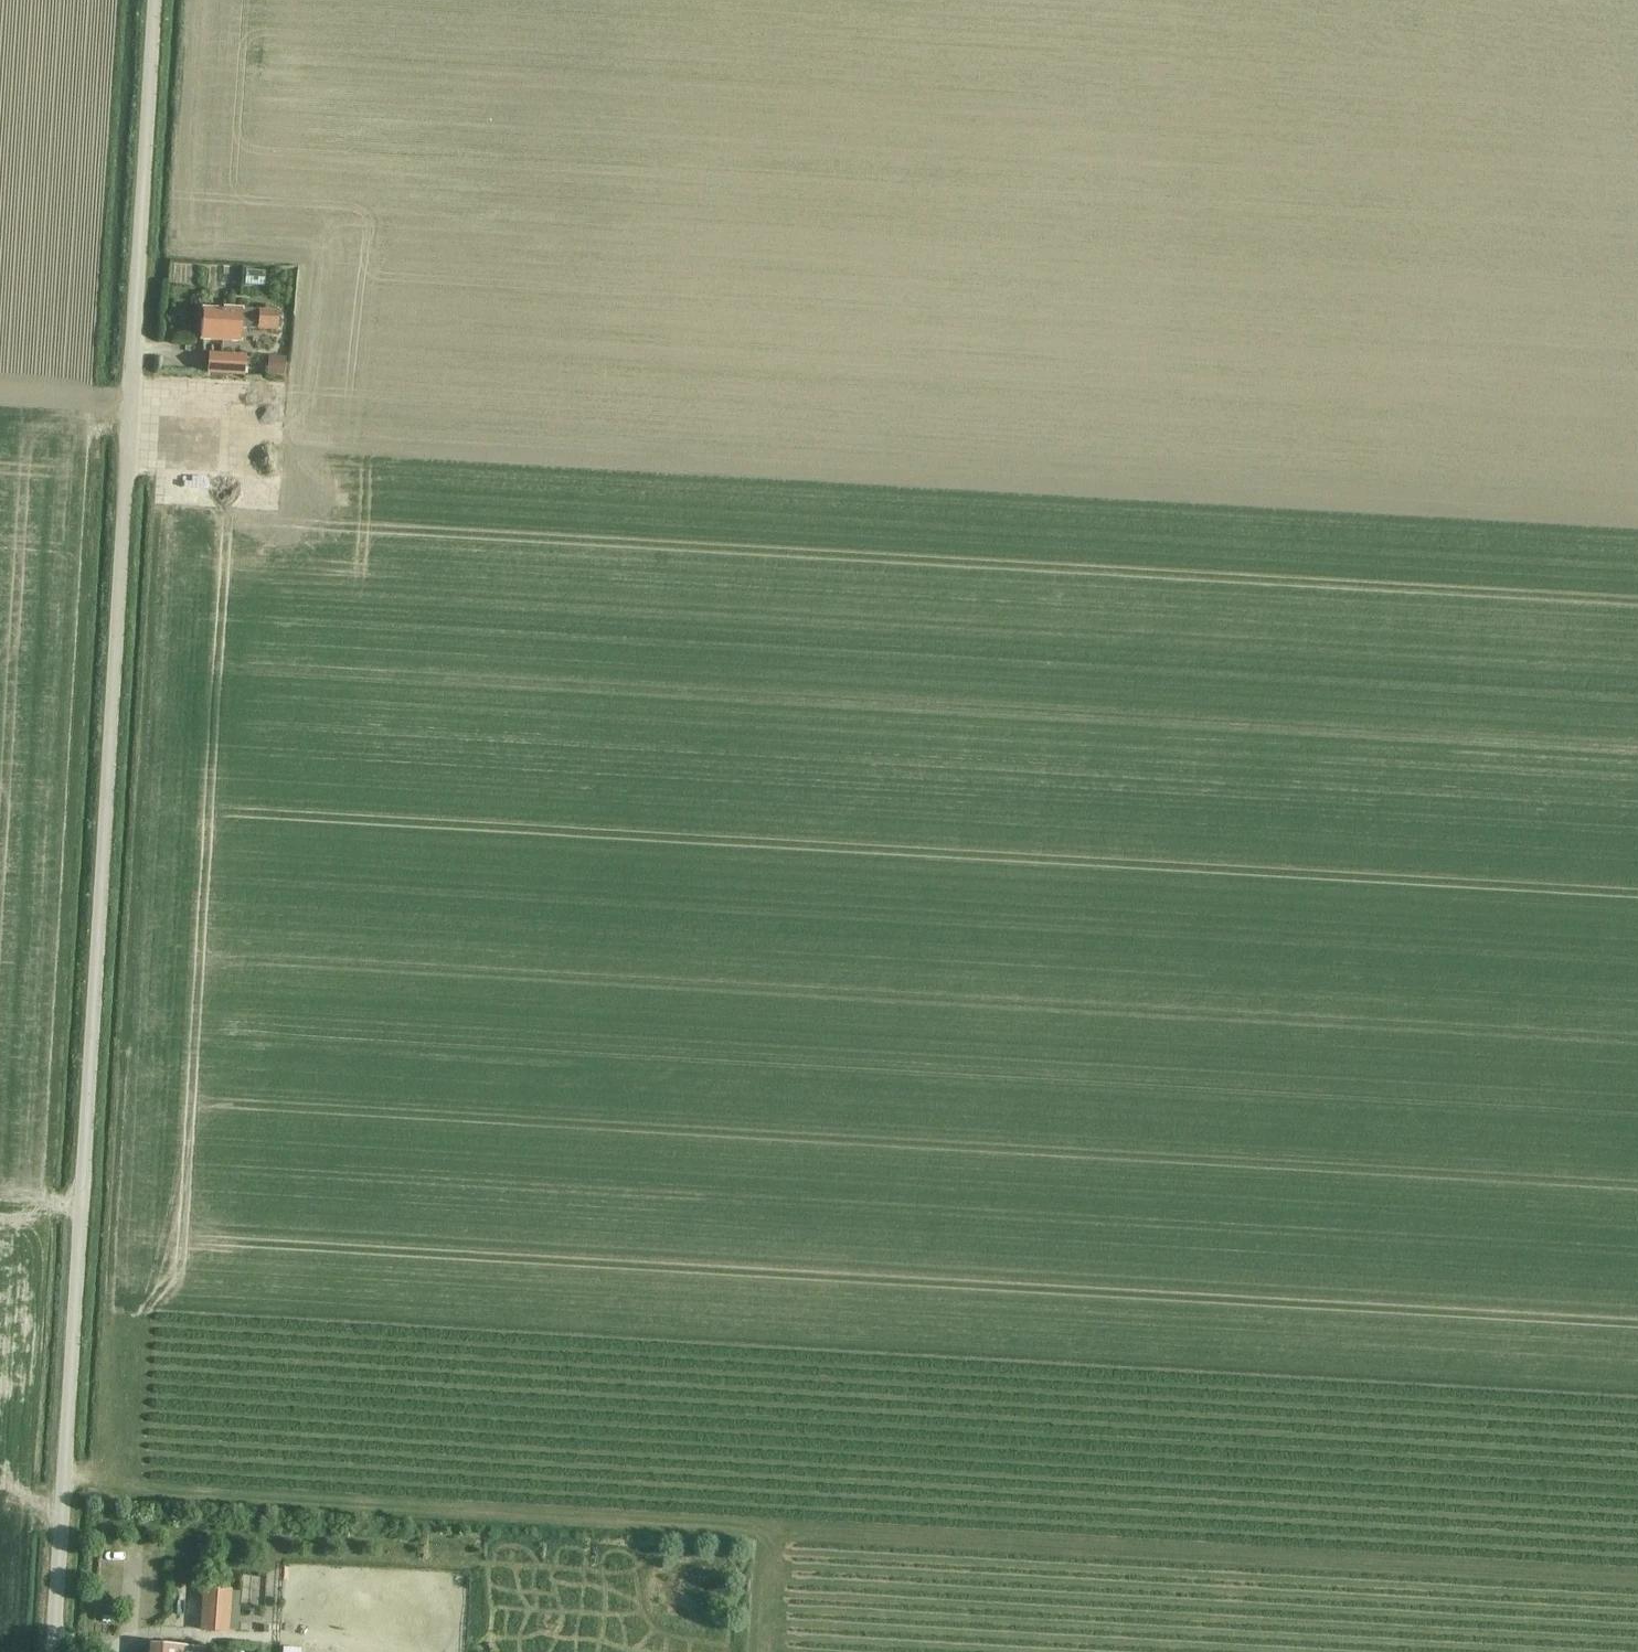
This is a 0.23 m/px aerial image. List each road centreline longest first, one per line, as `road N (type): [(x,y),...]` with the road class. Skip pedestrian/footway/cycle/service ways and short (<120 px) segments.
road 1 (unclassified): [(53,1651),(156,0)]

